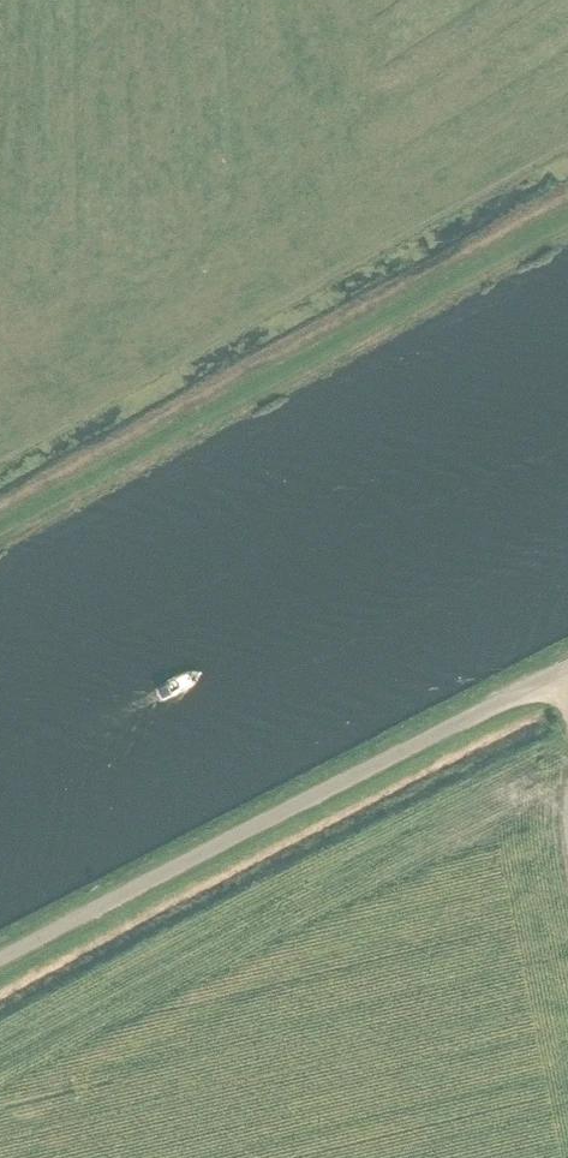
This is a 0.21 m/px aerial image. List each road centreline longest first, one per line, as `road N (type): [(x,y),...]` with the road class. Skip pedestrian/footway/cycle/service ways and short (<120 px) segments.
road 1 (unclassified): [(567,669),(0,961)]

